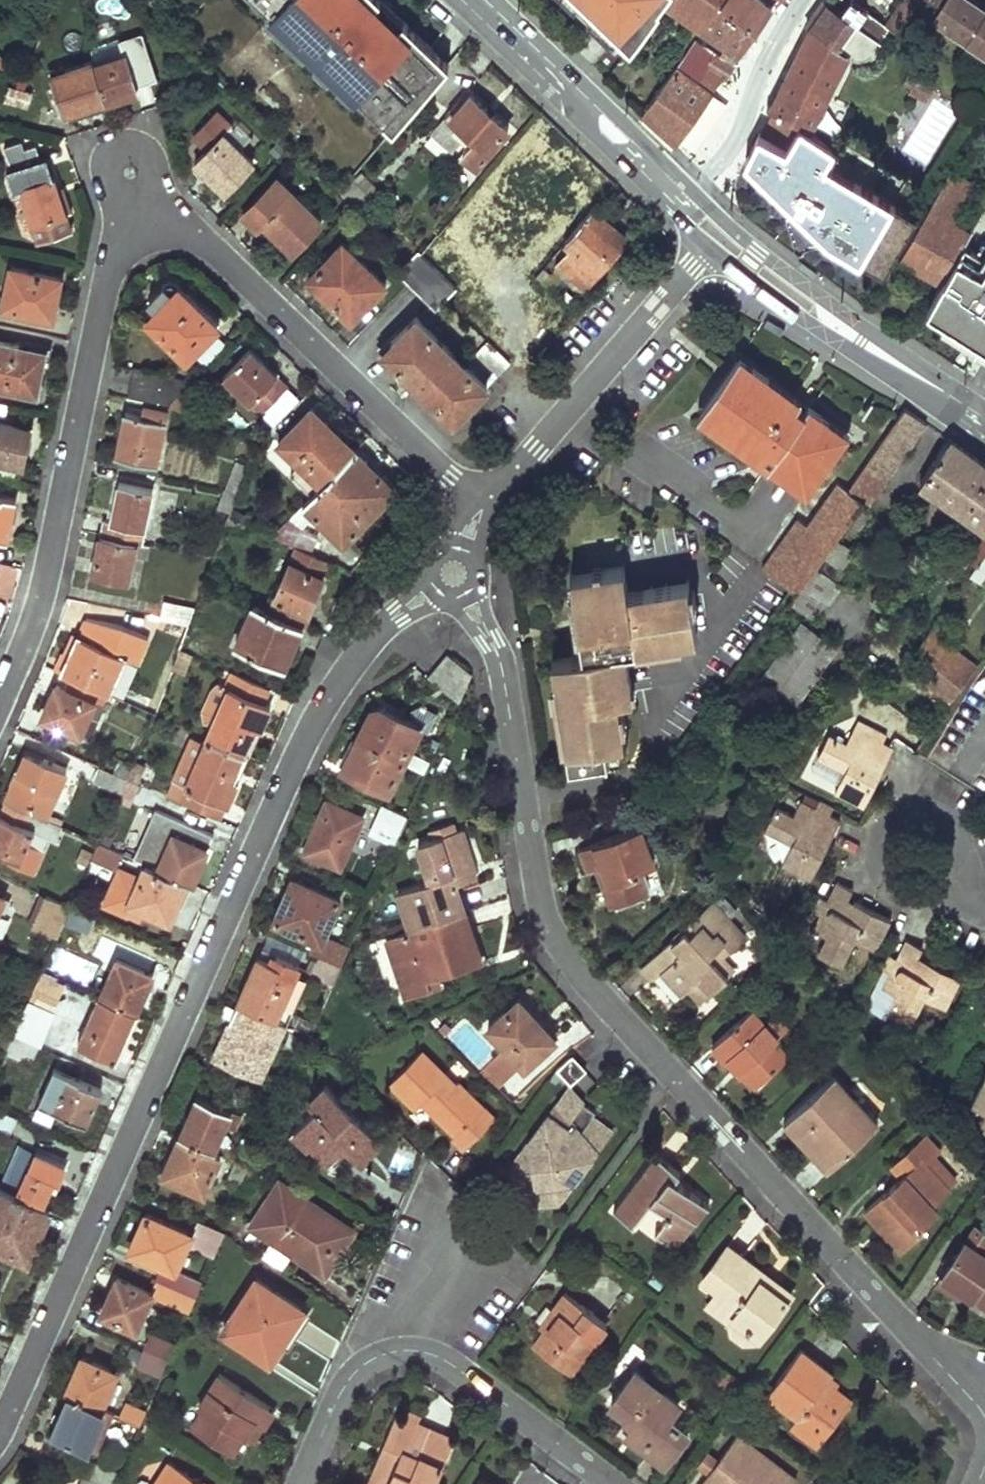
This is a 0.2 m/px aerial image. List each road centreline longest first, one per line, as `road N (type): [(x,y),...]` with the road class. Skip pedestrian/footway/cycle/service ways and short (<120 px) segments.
road 1 (residential): [(485,505),(206,241),(170,227),(147,229),(122,244),(103,282),(48,567),(0,700)]
road 2 (residential): [(984,1418),(560,953),(536,893),(503,671)]
road 3 (residential): [(0,1436),(304,738),(372,638)]
road 4 (residential): [(300,1483),(344,1382),(370,1360),(406,1351),(460,1370),(612,1483)]
road 5 (residential): [(709,248),(485,505)]
road 6 (secondary): [(949,396),(757,253),(685,184)]
road 7 (secondary): [(709,248),(861,360),(949,396)]
road 8 (residential): [(685,184),(804,0)]
road 9 (secondary): [(685,184),(610,111),(563,84)]
road 10 (secondary): [(563,84),(602,142),(664,204)]
road 11 (secondary): [(474,0),(563,84)]

